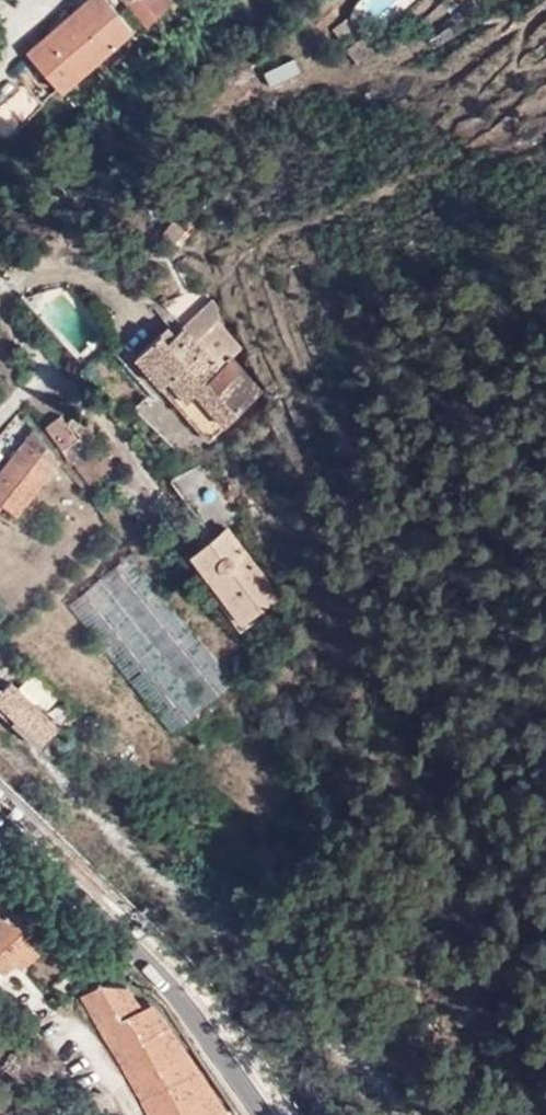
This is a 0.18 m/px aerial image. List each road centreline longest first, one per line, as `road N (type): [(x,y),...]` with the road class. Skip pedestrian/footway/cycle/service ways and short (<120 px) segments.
road 1 (primary): [(0,813),(195,1004),(273,1114)]

